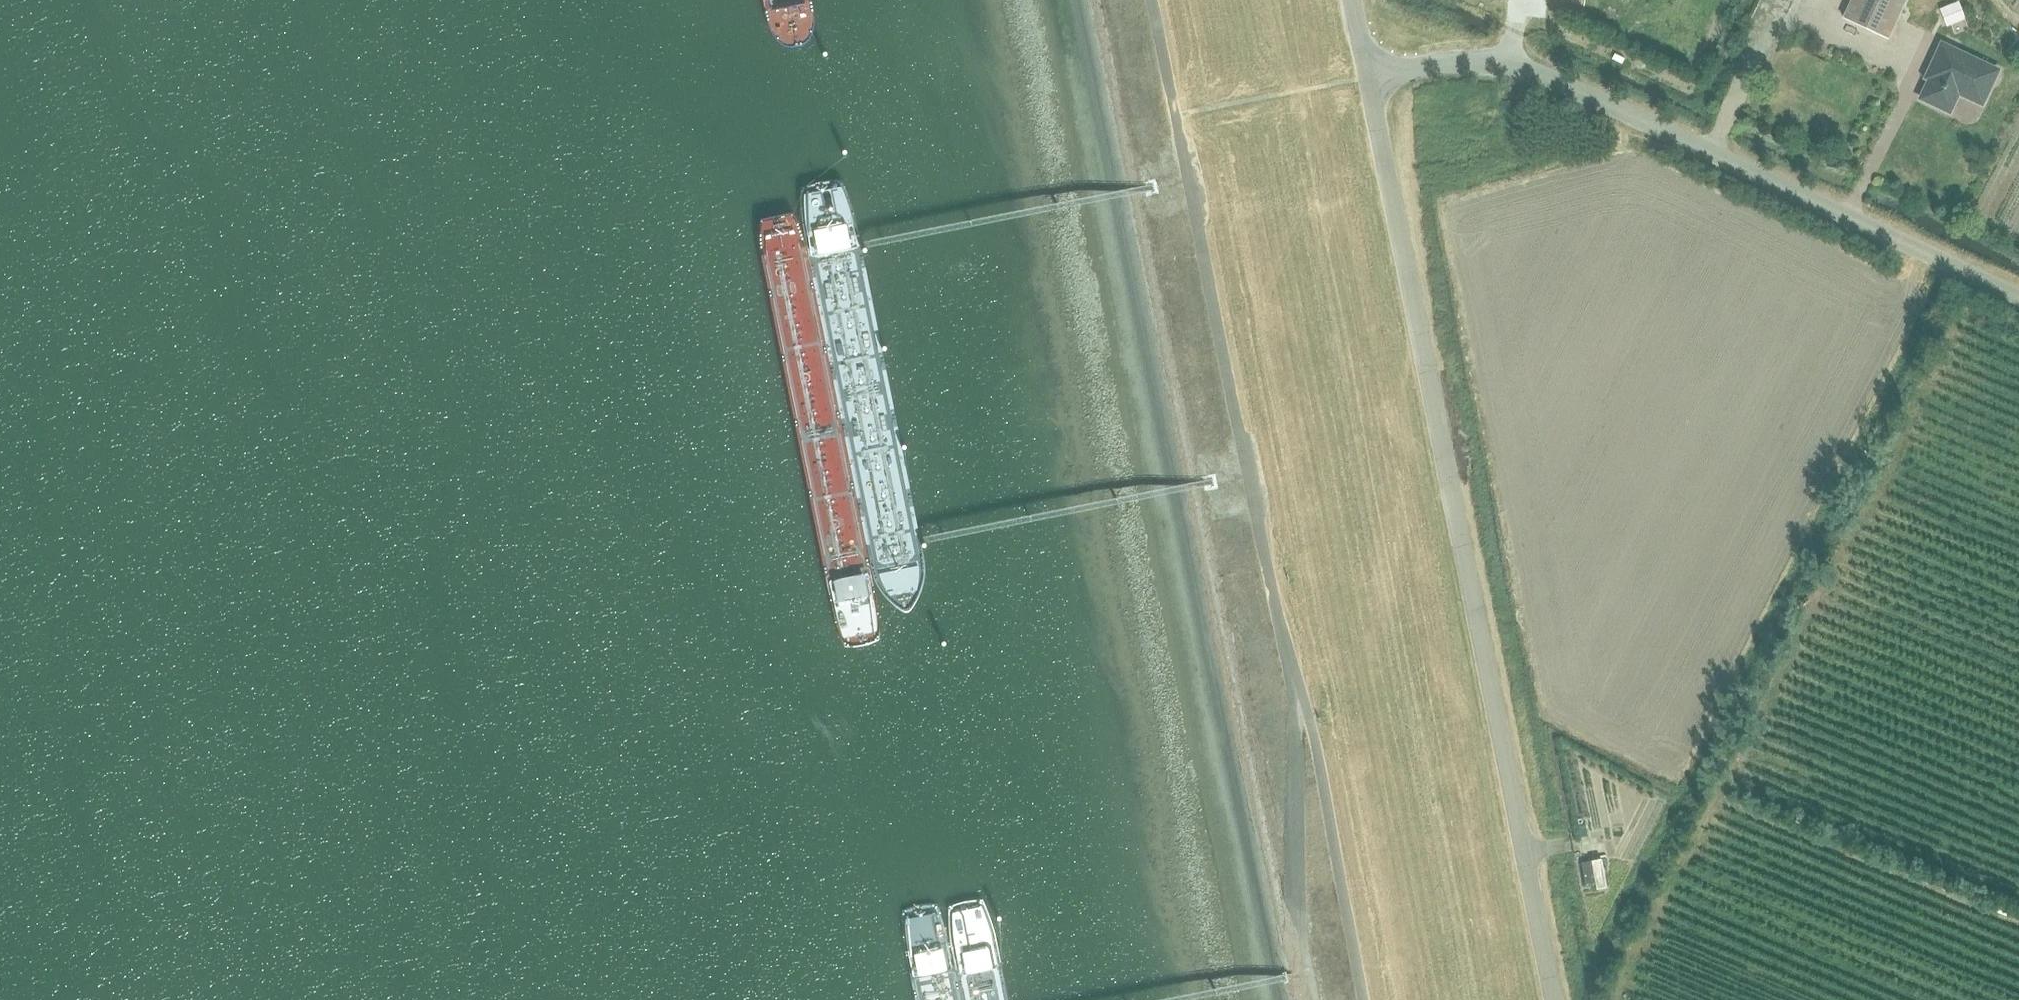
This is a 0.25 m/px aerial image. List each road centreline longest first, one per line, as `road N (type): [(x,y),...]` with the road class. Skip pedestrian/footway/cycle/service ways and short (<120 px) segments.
road 1 (unclassified): [(1556,999),(1369,76)]
road 2 (unclassified): [(1301,692),(1153,0)]
road 3 (residential): [(2018,295),(1536,72),(1505,63),(1369,76)]
road 4 (unclassified): [(1301,692),(1362,999)]
road 5 (unclassified): [(1309,999),(1295,902),(1301,692)]

